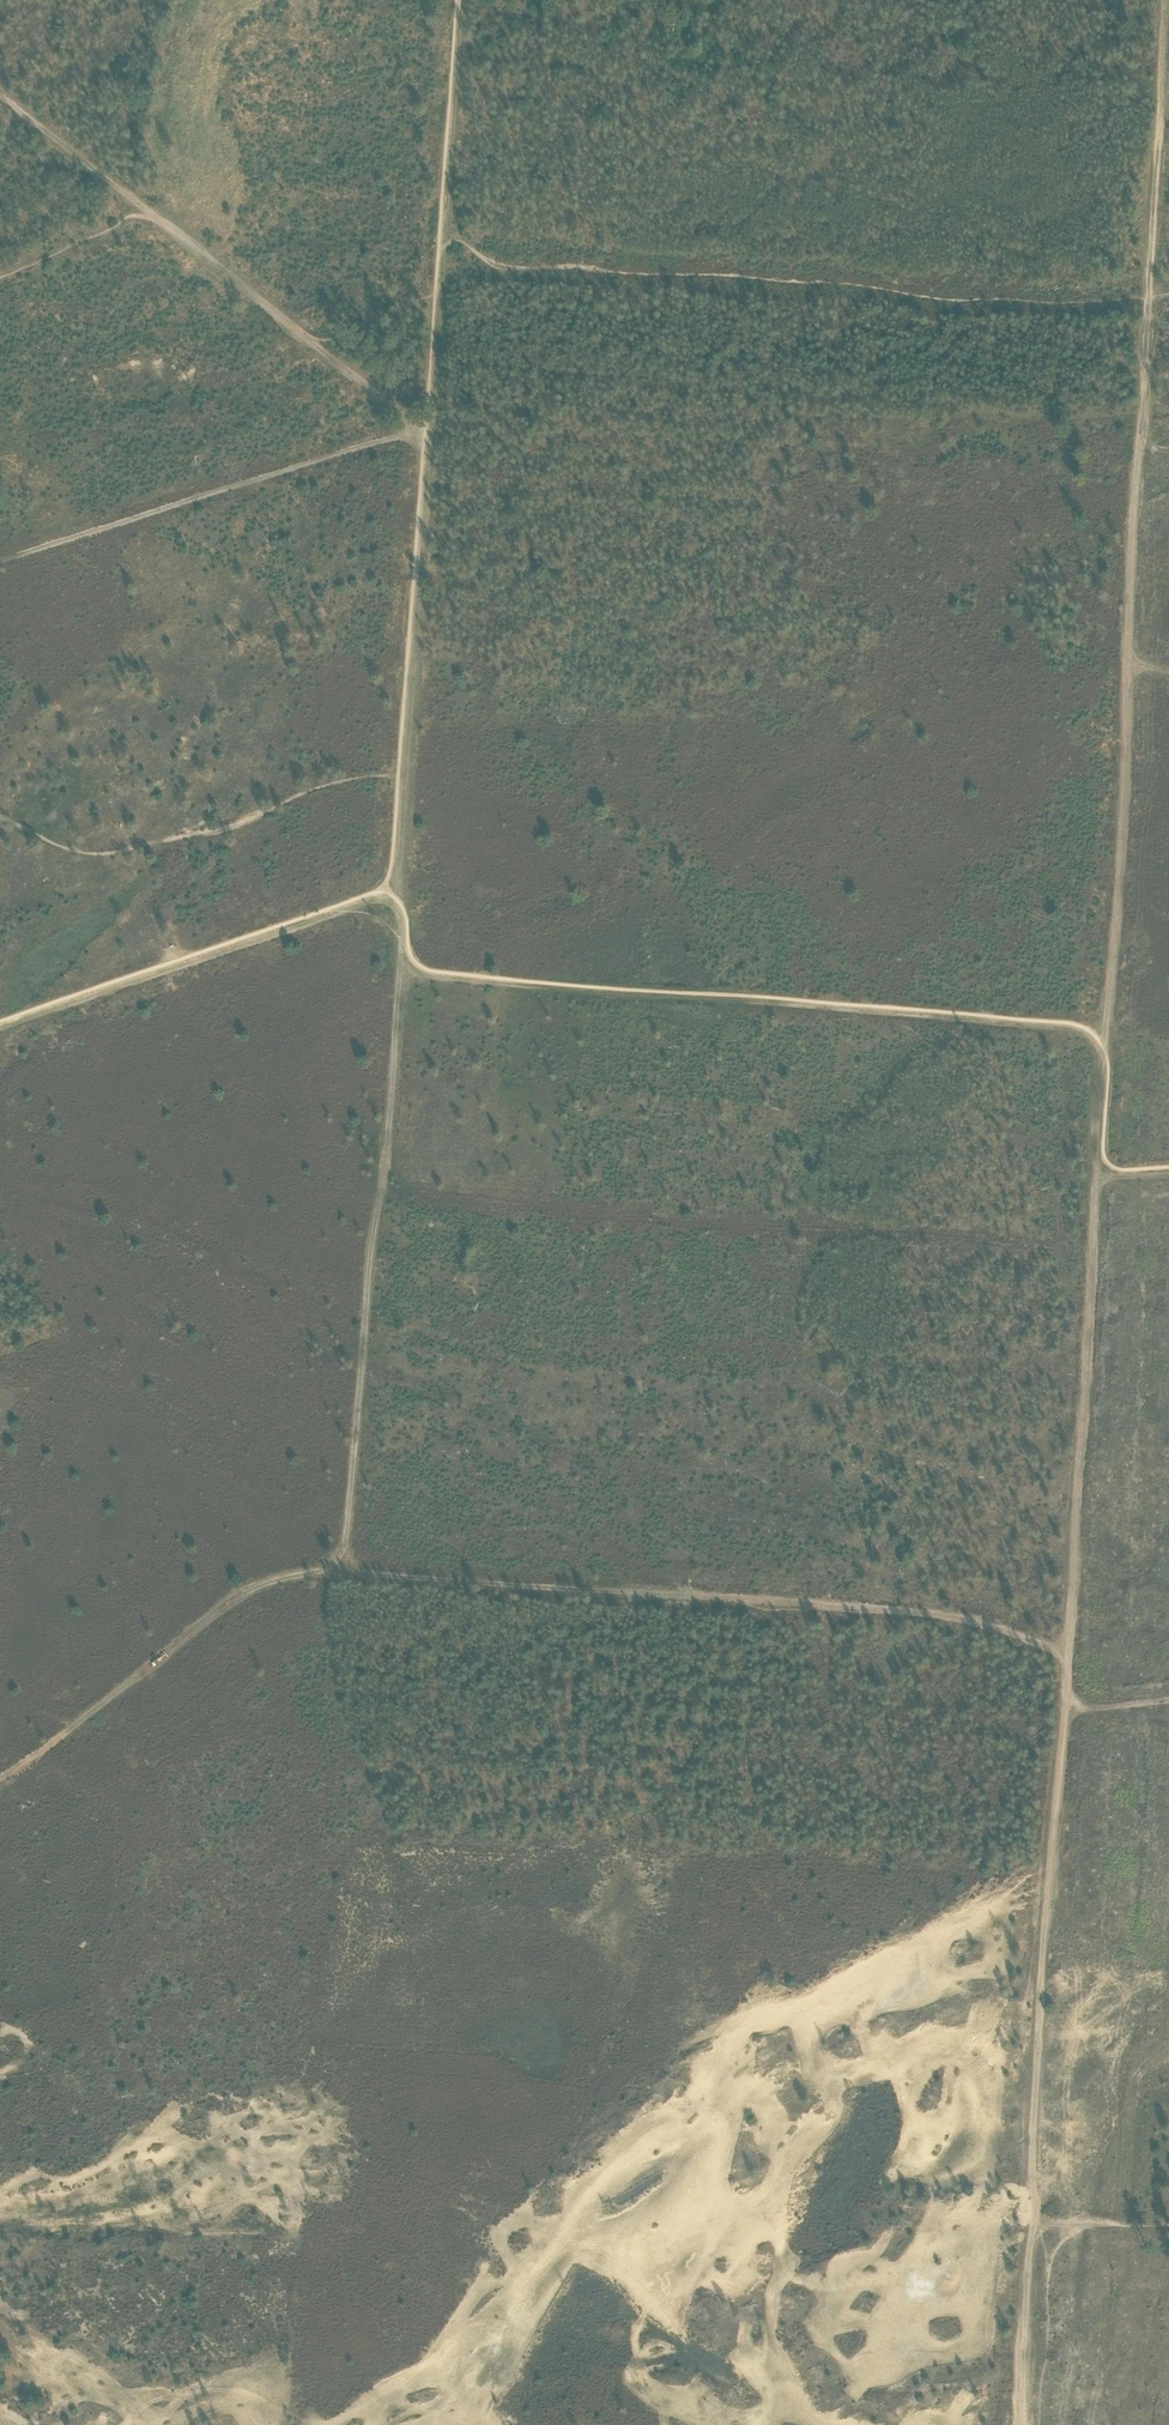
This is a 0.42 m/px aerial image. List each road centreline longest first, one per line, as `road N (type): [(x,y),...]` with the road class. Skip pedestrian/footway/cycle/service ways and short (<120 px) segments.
road 1 (track): [(1167,0),(1102,1033)]
road 2 (track): [(338,1571),(961,1618),(1067,1650)]
road 3 (track): [(402,974),(1102,1033)]
road 4 (track): [(402,974),(338,1571)]
road 5 (track): [(1061,1711),(1031,2226)]
road 6 (track): [(1095,1179),(1067,1650)]
road 7 (track): [(430,436),(394,897)]
road 8 (track): [(0,559),(403,434),(424,436)]
road 9 (track): [(394,897),(0,1029)]
road 10 (track): [(0,1779),(254,1588),(338,1571)]
road 11 (track): [(462,0),(443,248)]
road 12 (track): [(152,219),(312,345)]
road 13 (track): [(1031,2226),(1023,2424)]
road 14 (track): [(0,96),(152,219)]
road 15 (track): [(443,248),(430,436)]
road 16 (track): [(312,345),(430,436)]
road 17 (track): [(1102,1033),(1095,1179)]
road 18 (track): [(1168,2223),(1031,2226)]

